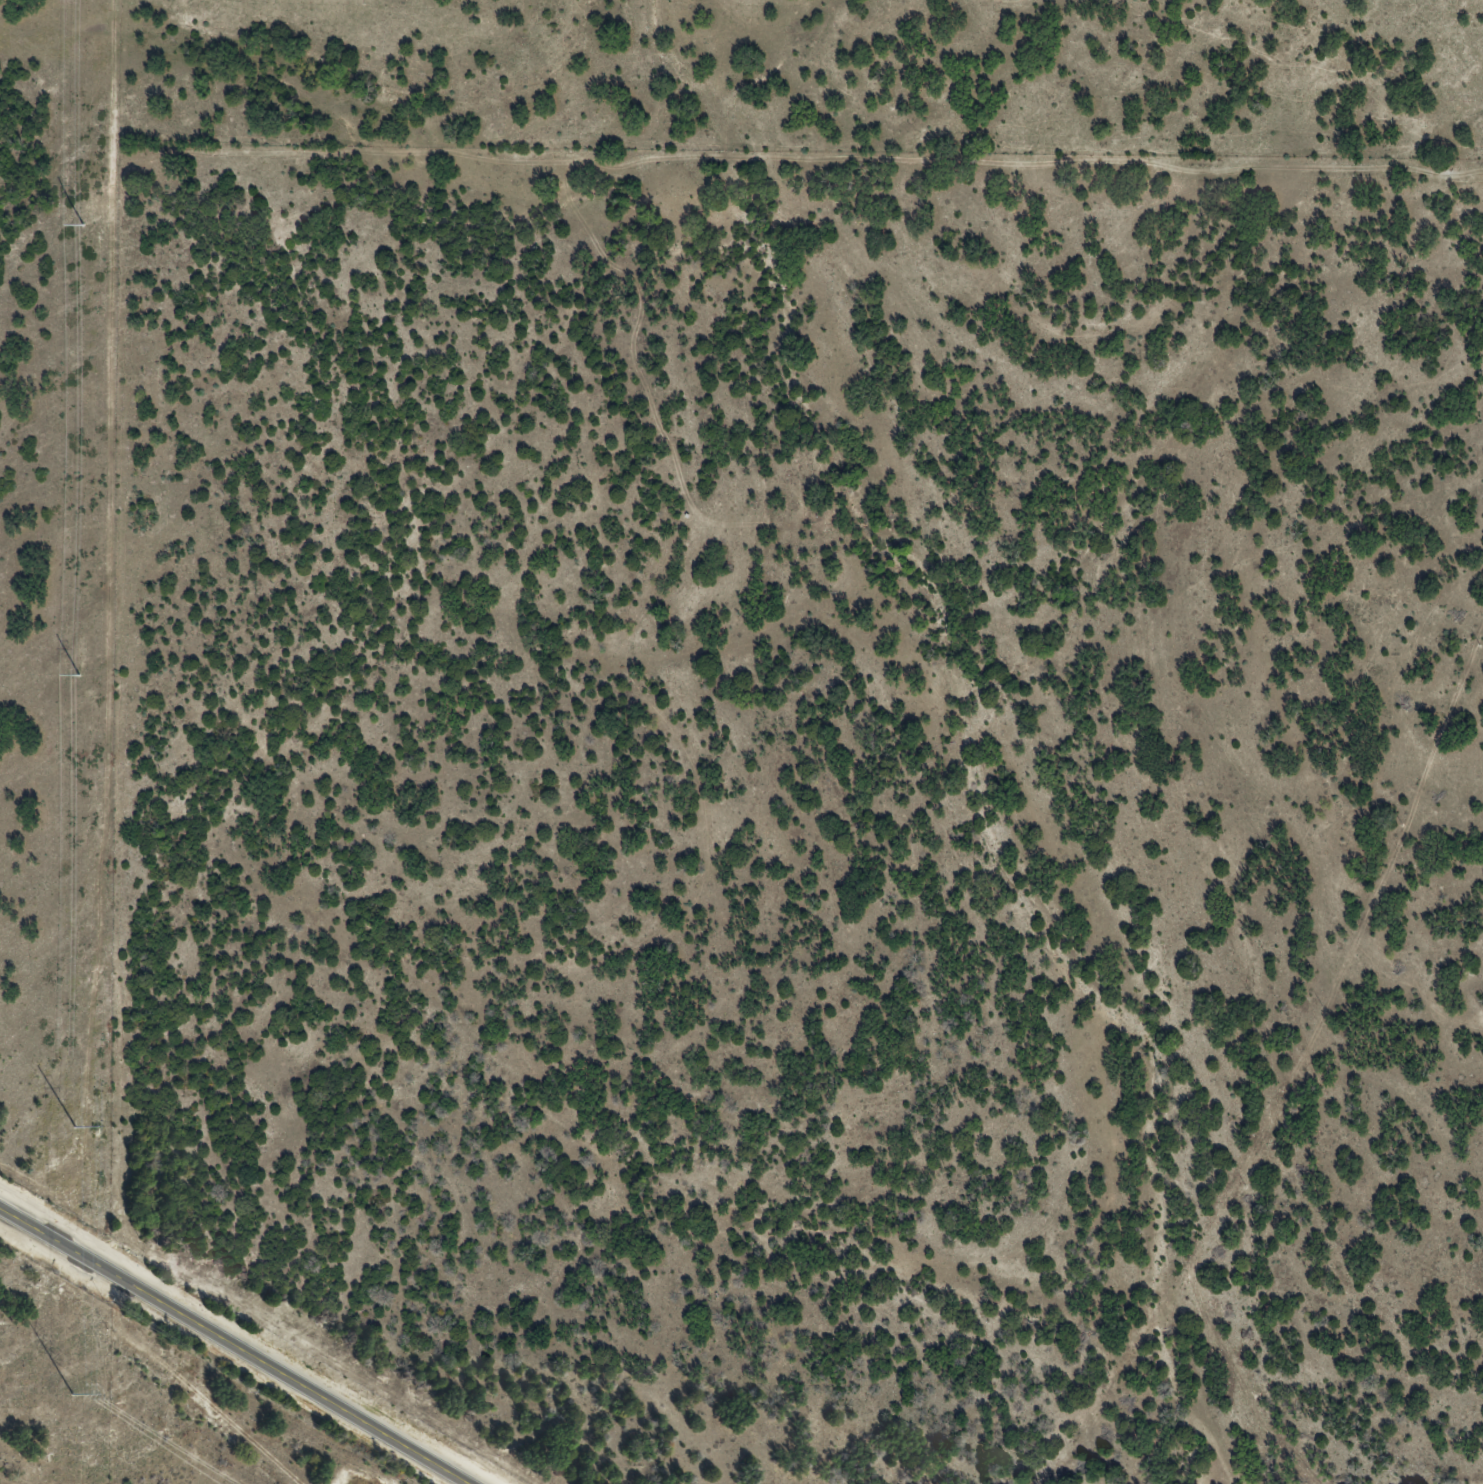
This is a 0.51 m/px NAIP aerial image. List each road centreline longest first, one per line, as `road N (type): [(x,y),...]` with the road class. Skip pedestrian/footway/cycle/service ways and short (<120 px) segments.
road 1 (tertiary): [(470,1483),(0,1211)]

